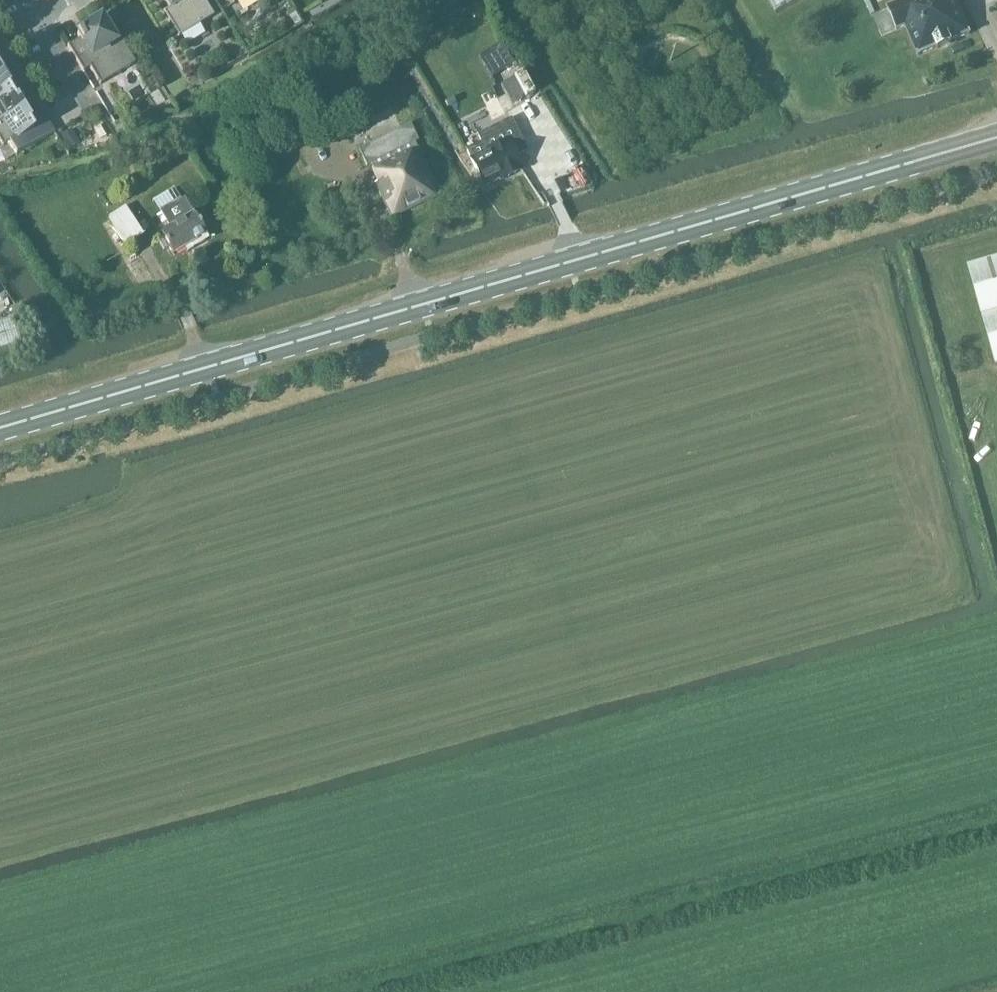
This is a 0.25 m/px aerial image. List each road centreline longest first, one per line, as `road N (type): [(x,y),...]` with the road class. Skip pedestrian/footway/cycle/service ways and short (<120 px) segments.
road 1 (secondary): [(0,432),(996,139)]

